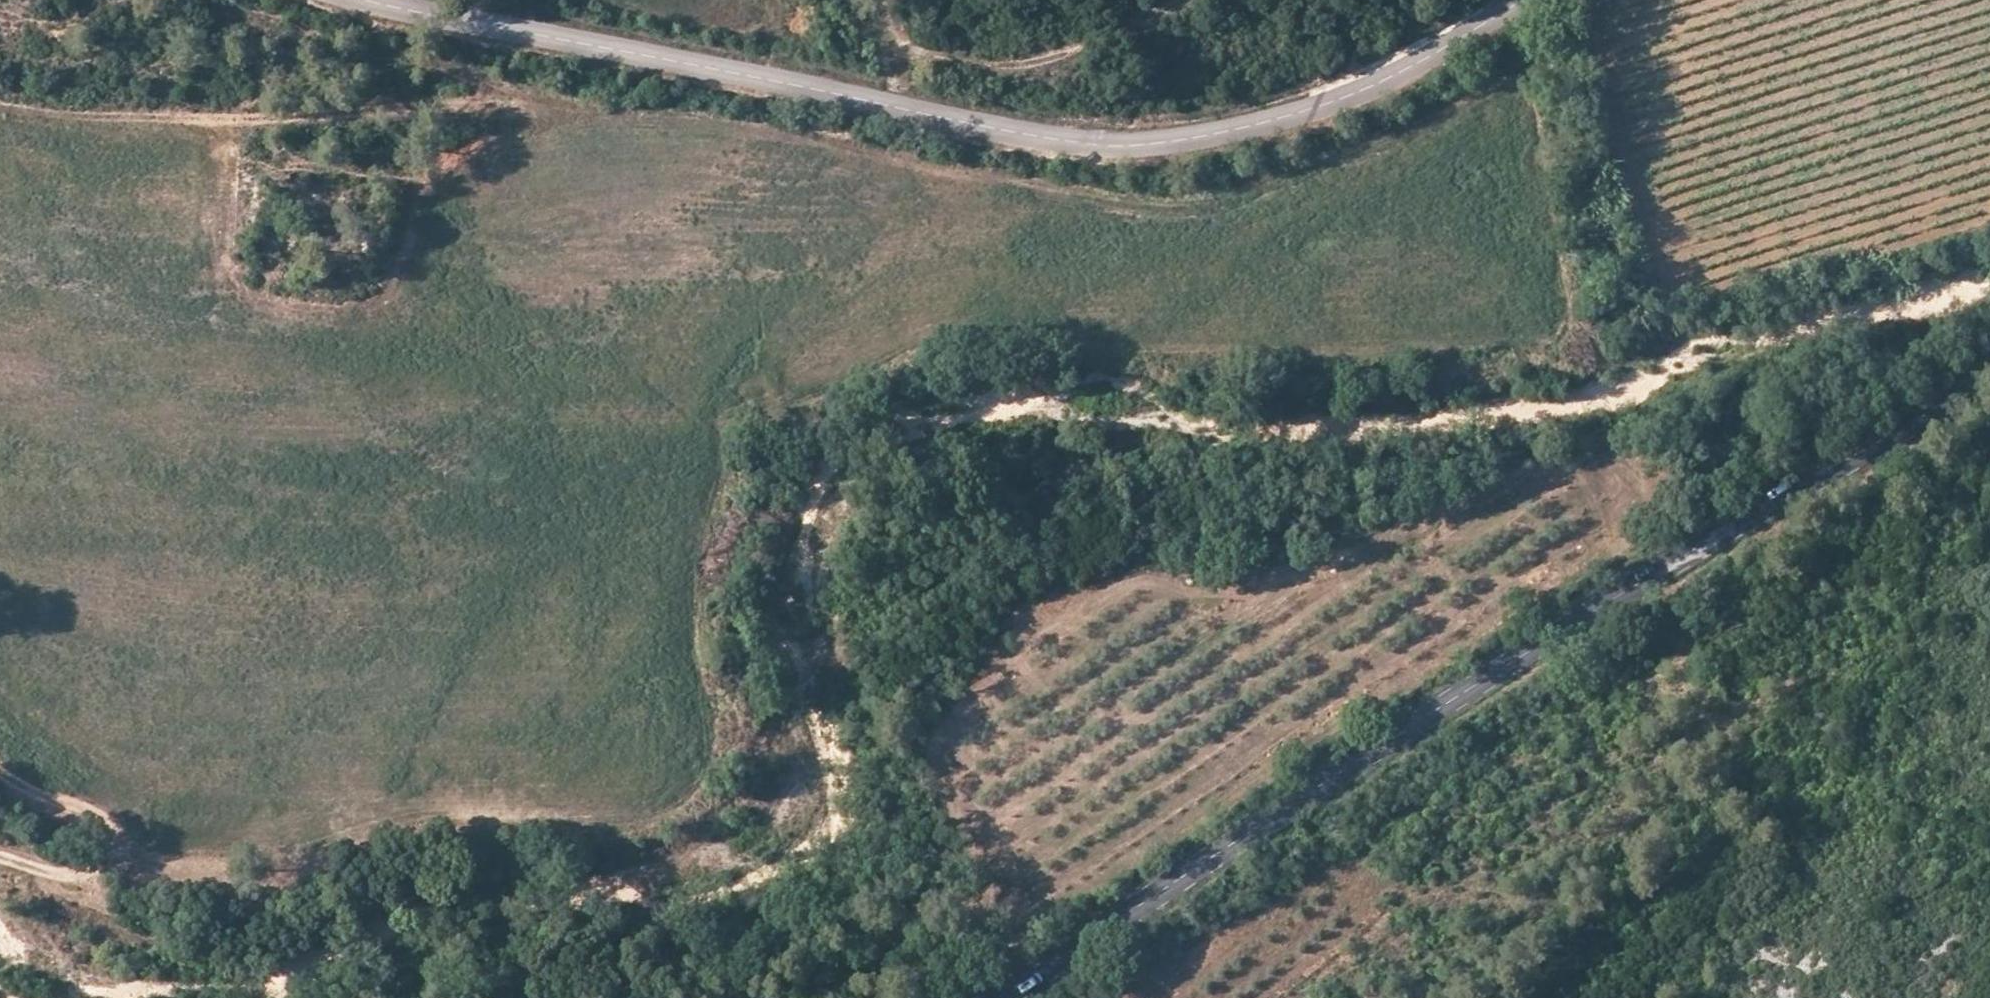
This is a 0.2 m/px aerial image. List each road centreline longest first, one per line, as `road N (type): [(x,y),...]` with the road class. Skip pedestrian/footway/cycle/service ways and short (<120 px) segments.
road 1 (tertiary): [(1521,0),(1420,64),(1314,113),(1208,138),(1106,148),(354,0)]
road 2 (tertiary): [(1003,997),(1431,711),(1891,430),(1989,350)]
road 3 (track): [(0,714),(111,810),(119,857),(82,881),(0,858)]

